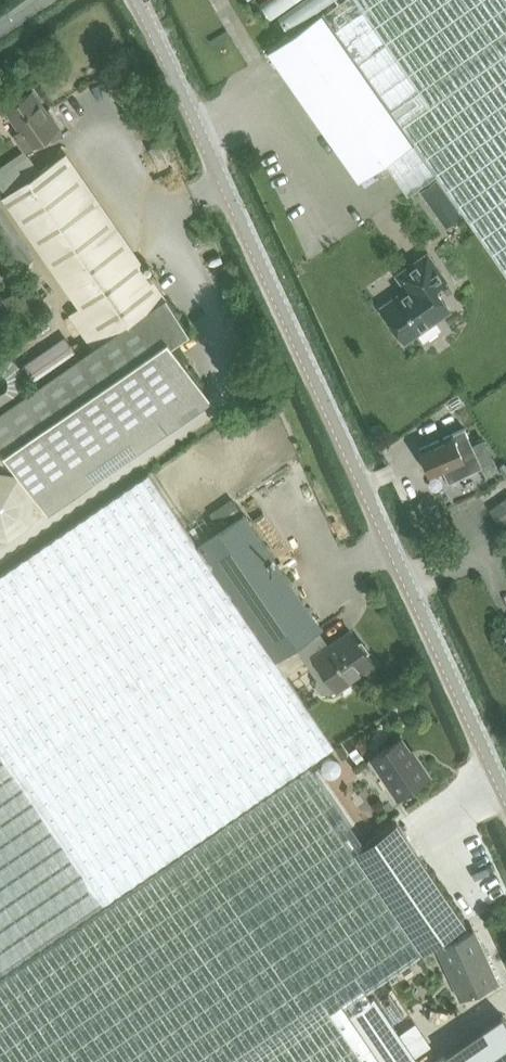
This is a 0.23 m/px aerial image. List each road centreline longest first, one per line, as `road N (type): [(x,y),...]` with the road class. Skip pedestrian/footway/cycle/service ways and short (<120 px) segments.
road 1 (unclassified): [(505,779),(137,0)]

